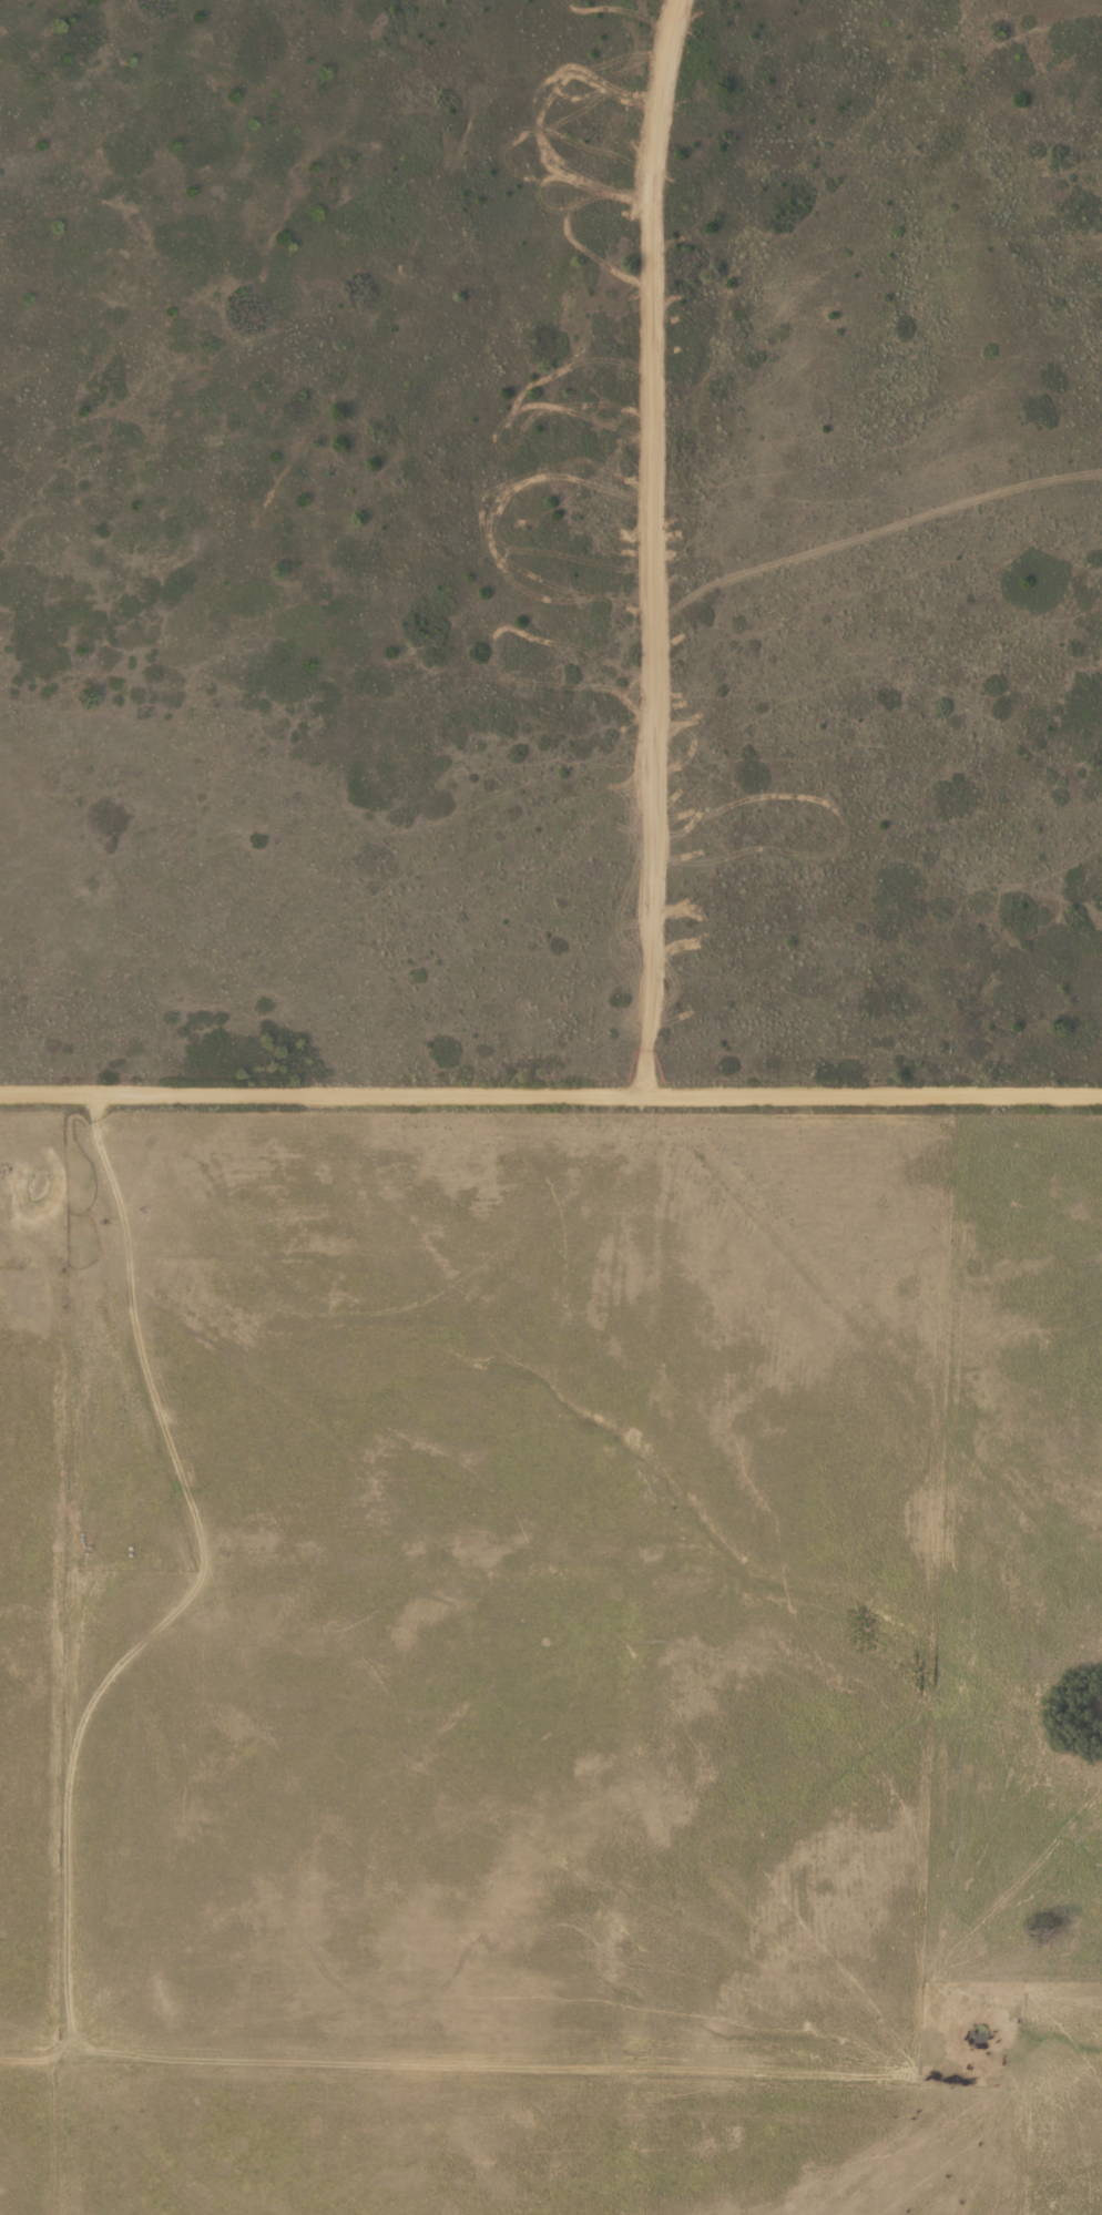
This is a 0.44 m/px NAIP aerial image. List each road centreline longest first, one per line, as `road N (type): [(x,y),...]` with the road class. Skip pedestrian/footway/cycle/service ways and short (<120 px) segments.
road 1 (residential): [(0,1094),(1101,1093)]

